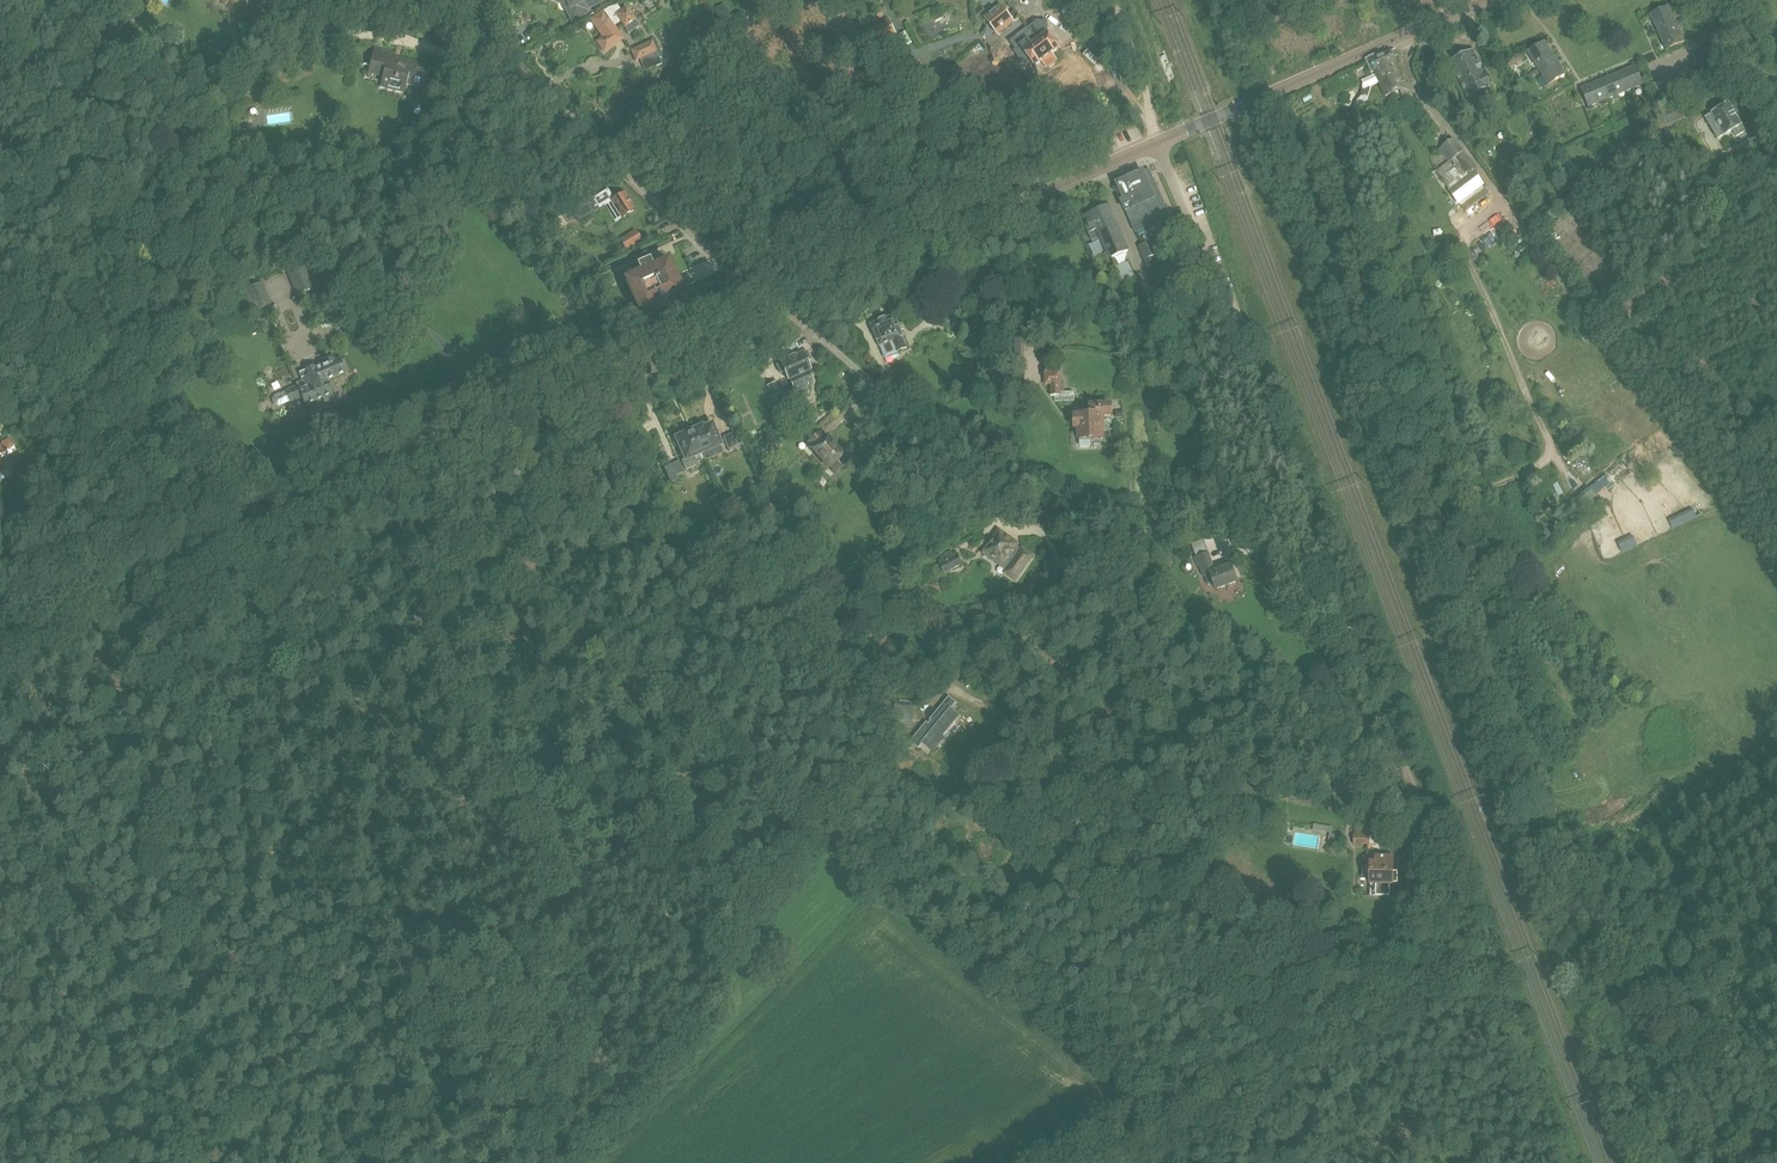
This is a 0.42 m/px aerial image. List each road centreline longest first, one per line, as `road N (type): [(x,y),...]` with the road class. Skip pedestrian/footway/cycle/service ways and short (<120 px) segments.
road 1 (track): [(412,534),(1190,1103)]
road 2 (tertiary): [(0,649),(779,309)]
road 3 (track): [(779,309),(795,314),(913,417),(1383,773),(1415,788)]
road 4 (track): [(408,470),(410,590),(565,939),(555,1084),(518,1162)]
road 5 (track): [(505,1162),(147,585)]
road 6 (unclassified): [(1330,590),(1278,427),(1158,142)]
road 7 (unclassified): [(779,309),(435,0)]
road 8 (tertiary): [(779,309),(1158,142)]
road 9 (track): [(1446,937),(1100,1162)]
road 10 (tertiary): [(1158,142),(1484,0)]
road 11 (track): [(1330,590),(1415,788)]
road 12 (track): [(1415,788),(1448,887),(1446,937)]
road 13 (track): [(1113,0),(1158,142)]

